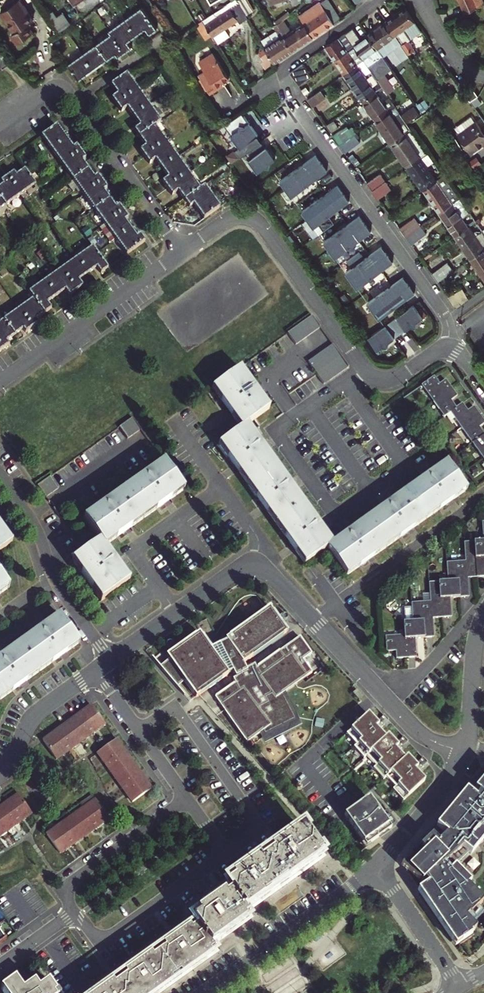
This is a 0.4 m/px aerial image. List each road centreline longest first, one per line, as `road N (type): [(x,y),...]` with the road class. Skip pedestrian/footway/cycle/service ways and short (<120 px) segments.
road 1 (residential): [(111,660),(231,574),(260,567),(409,722),(463,751)]
road 2 (residential): [(183,252),(228,220),(251,219),(369,376),(396,379),(439,351),(453,351)]
road 3 (residential): [(453,351),(437,302),(287,90)]
road 4 (residential): [(183,252),(73,98),(46,95),(0,127)]
road 5 (residential): [(227,854),(262,829),(174,705),(139,730)]
road 6 (residential): [(0,383),(183,252)]
road 7 (residential): [(377,868),(204,992)]
road 8 (residential): [(75,913),(99,945),(227,854)]
road 9 (residential): [(187,797),(58,889),(75,913)]
road 10 (residential): [(0,776),(34,717),(96,670)]
road 11 (residential): [(377,868),(459,988)]
road 12 (residential): [(463,751),(377,868)]
road 13 (residential): [(483,615),(463,751)]
road 14 (residential): [(366,9),(285,65),(287,90)]

